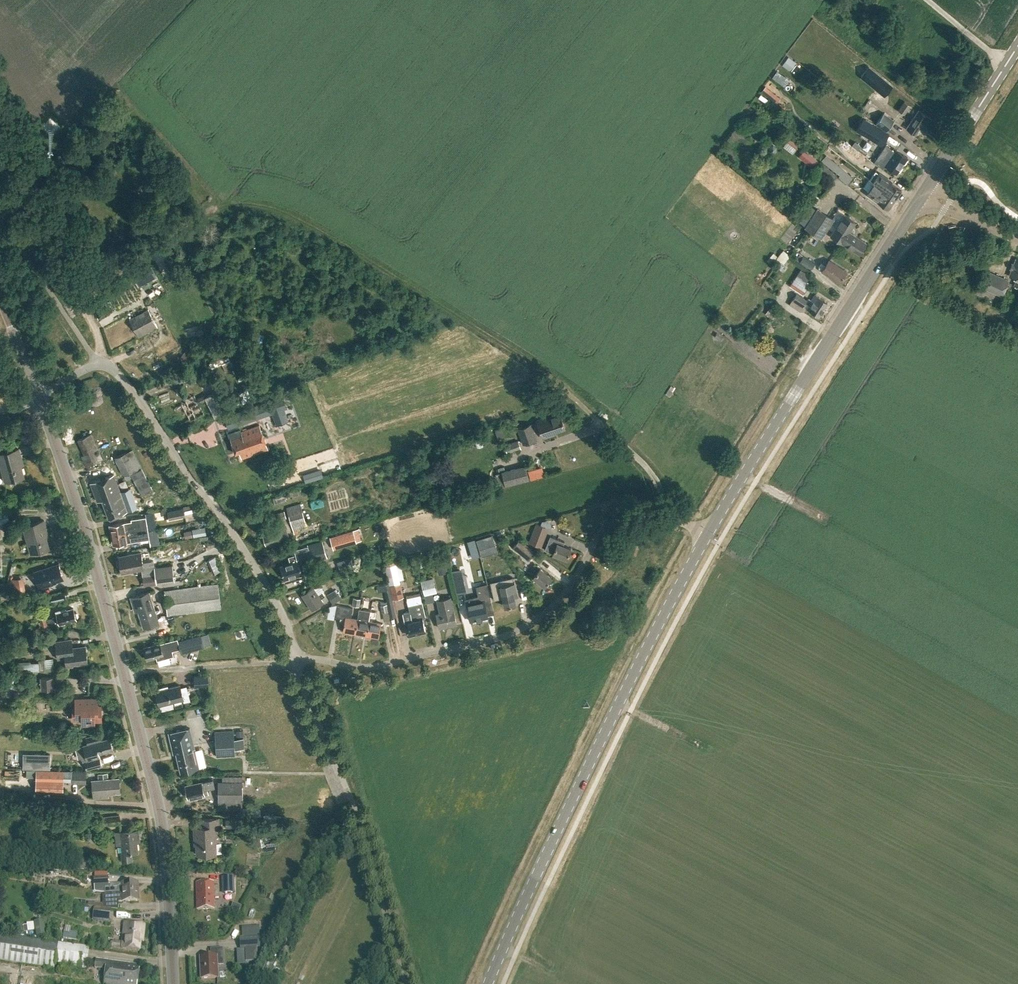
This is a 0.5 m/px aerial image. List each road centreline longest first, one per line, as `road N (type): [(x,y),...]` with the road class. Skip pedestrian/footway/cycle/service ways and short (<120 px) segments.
road 1 (track): [(596,421),(492,339),(297,218),(256,205),(209,210),(95,292),(89,310),(106,365)]
road 2 (secondary): [(488,983),(705,537)]
road 3 (residential): [(292,660),(372,666),(511,633),(557,602),(610,519),(675,521)]
road 4 (residential): [(292,660),(278,606),(116,372),(106,365),(83,369),(38,398)]
road 5 (secondary): [(705,537),(925,190)]
road 6 (tertiary): [(173,983),(163,830),(124,676)]
road 7 (tertiary): [(124,676),(38,398)]
road 8 (secondary): [(925,190),(1017,46)]
road 9 (residential): [(124,676),(292,660)]
road 10 (residential): [(292,660),(349,800)]
road 11 (unclassified): [(675,521),(650,472),(596,421)]

